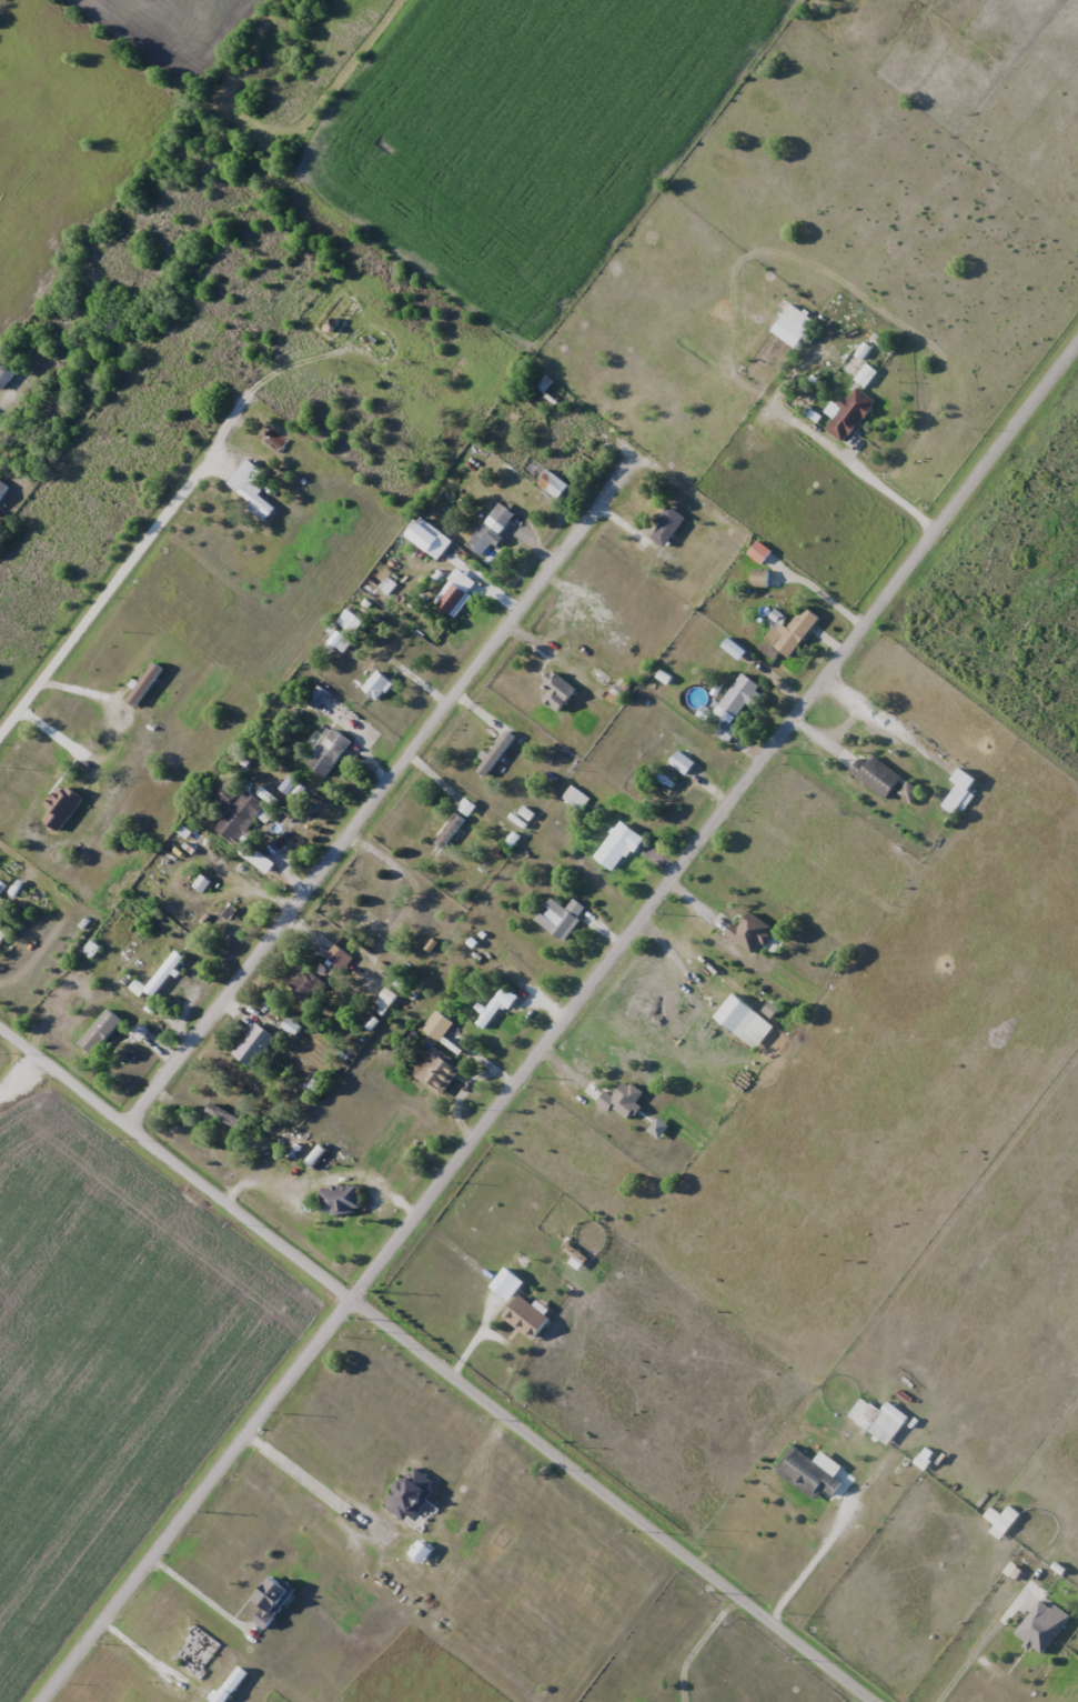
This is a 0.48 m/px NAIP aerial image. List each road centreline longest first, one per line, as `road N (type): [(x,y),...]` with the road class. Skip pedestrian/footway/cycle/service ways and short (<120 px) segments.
road 1 (residential): [(40,1701),(1077,356)]
road 2 (residential): [(0,1021),(886,1701)]
road 3 (residential): [(133,1121),(638,450)]
road 4 (residential): [(383,346),(263,379),(0,748)]

